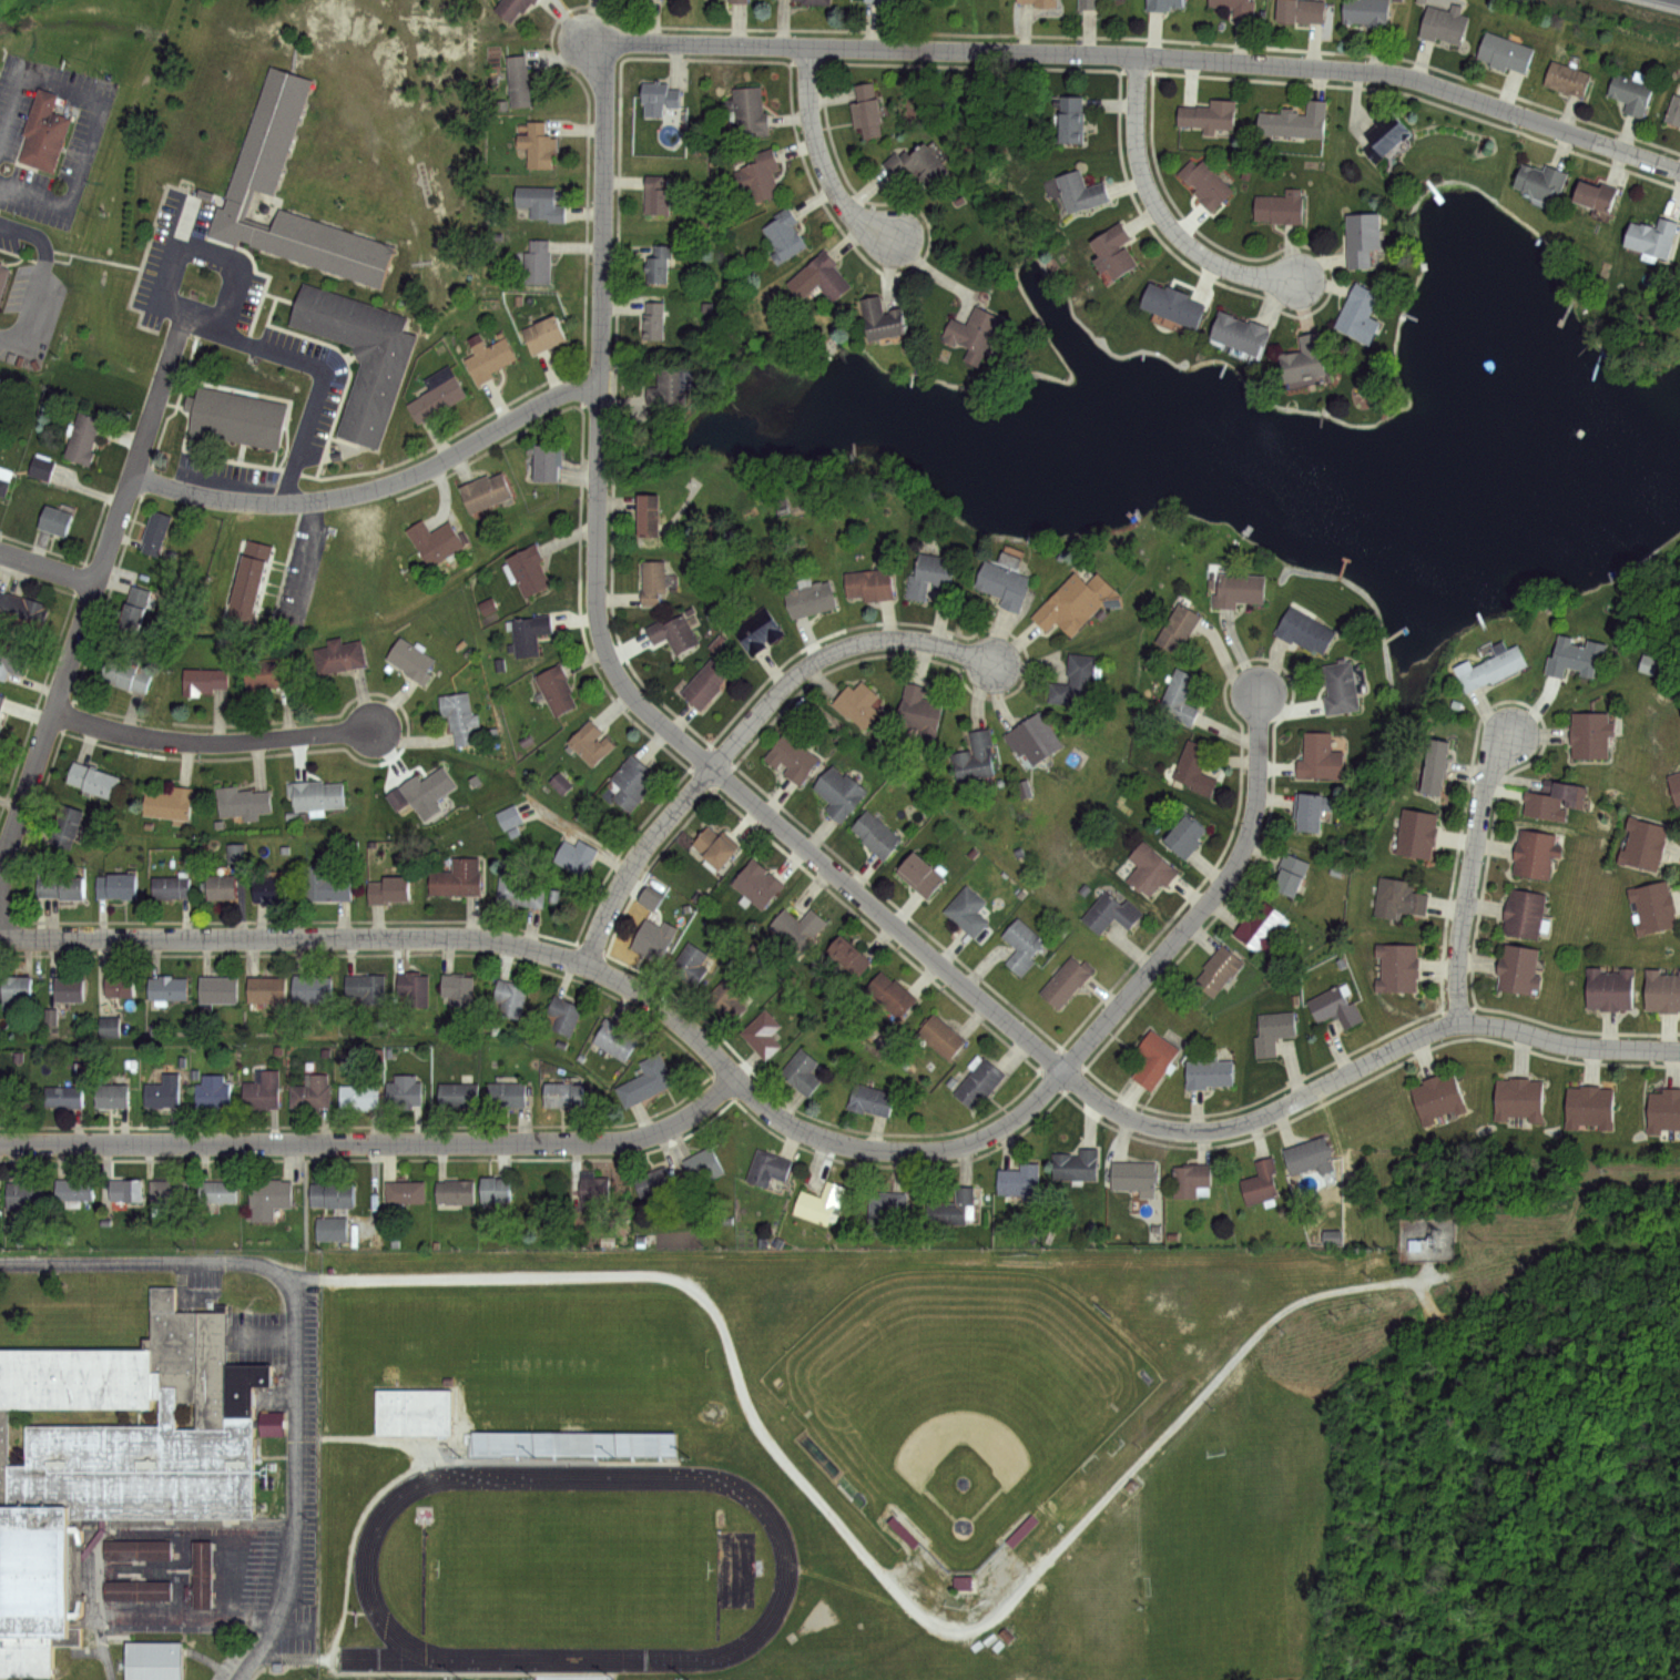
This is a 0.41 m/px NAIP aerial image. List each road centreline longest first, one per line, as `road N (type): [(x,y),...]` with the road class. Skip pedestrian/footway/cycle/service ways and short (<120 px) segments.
road 1 (residential): [(1065,1072),(712,768),(619,678),(601,640),(594,608),(604,85),(592,41)]
road 2 (residential): [(0,938),(502,941),(619,980),(696,1038),(768,1109),(800,1131),(845,1144),(968,1146),(1001,1130),(1065,1072)]
road 3 (residential): [(592,41),(1383,72),(1679,172)]
road 4 (residential): [(0,1145),(605,1144),(682,1122),(735,1081)]
road 5 (residential): [(1065,1072),(1131,1118),(1205,1132),(1240,1127),(1462,1024),(1591,1048),(1679,1050)]
road 6 (residential): [(0,887),(186,312)]
road 7 (residential): [(133,479),(253,505),(356,495),(429,469),(554,397),(603,385)]
road 8 (residential): [(1065,1072),(1229,876),(1256,801),(1260,698)]
road 9 (residential): [(712,768),(785,685),(847,648),(919,642),(994,665)]
road 10 (residential): [(53,714),(190,745),(376,731)]
road 11 (residential): [(1137,58),(1140,167),(1169,225),(1221,267),(1299,283)]
road 12 (residential): [(1462,1024),(1457,944),(1491,771),(1514,736)]
road 13 (residential): [(588,966),(627,878),(712,768)]
road 14 (residential): [(894,243),(861,223),(822,161),(810,118),(806,48)]

